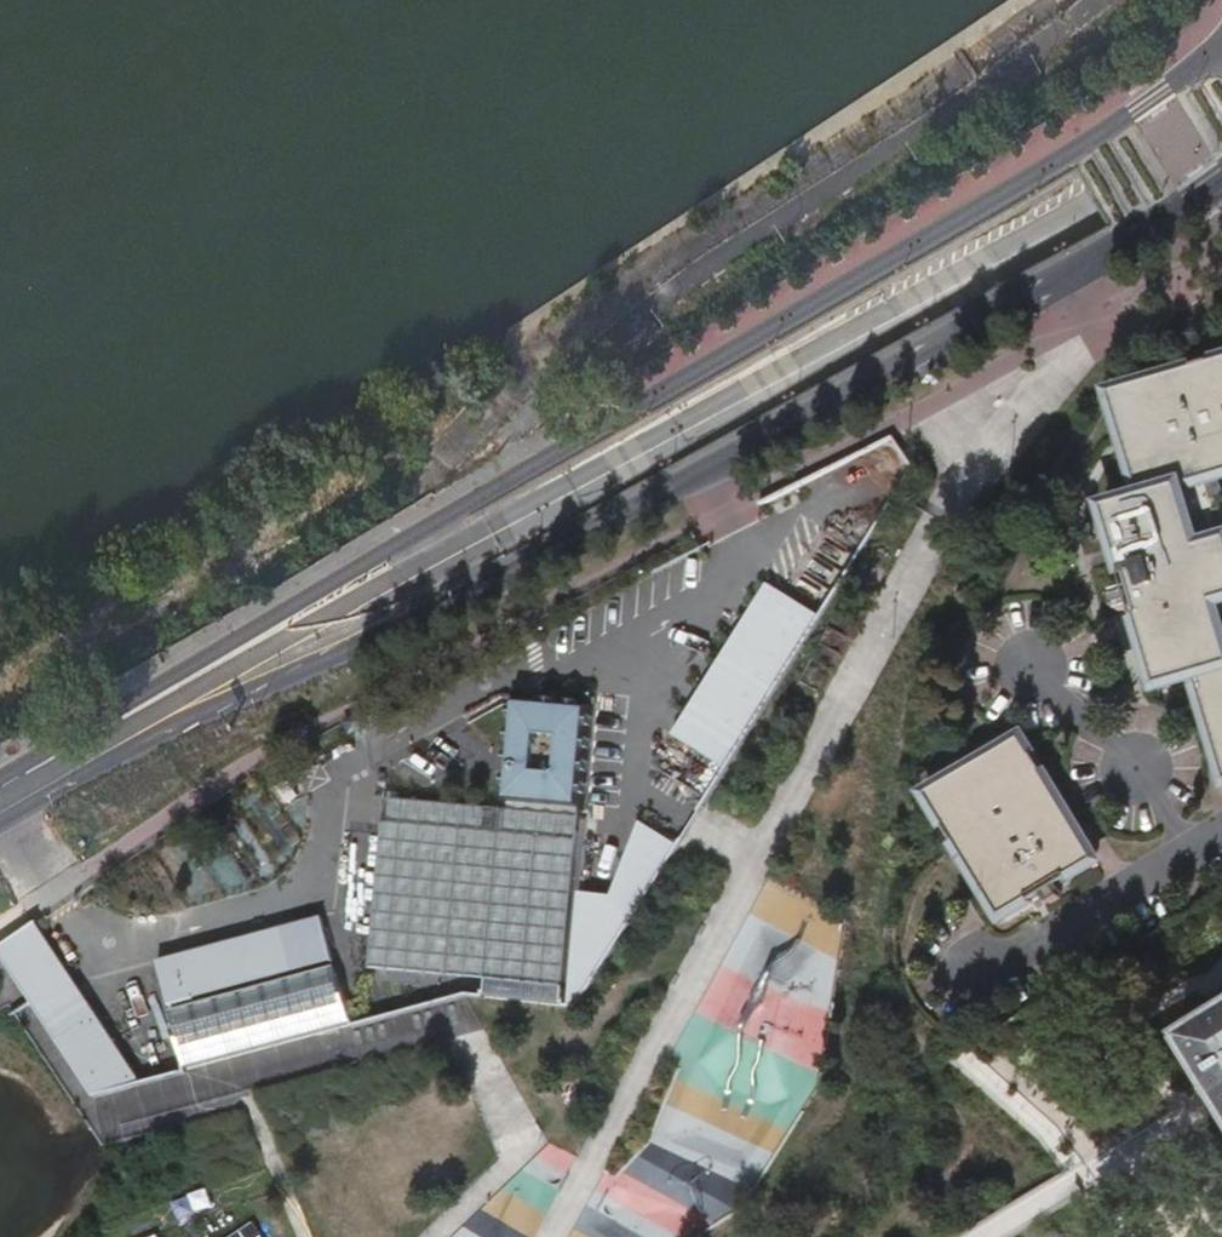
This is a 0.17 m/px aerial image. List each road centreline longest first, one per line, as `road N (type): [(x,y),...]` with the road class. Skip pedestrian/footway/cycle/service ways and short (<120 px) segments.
road 1 (primary): [(285,650),(357,648),(930,358),(1221,188)]
road 2 (primary): [(1221,49),(1152,101),(818,302),(426,526)]
road 3 (primary): [(1094,206),(285,650)]
road 4 (unclassified): [(1103,0),(941,117),(726,254),(605,353),(426,526)]
road 5 (primary): [(426,526),(59,751),(27,784)]
road 6 (primary): [(285,650),(27,784)]
road 7 (primary): [(1094,206),(1221,118)]

